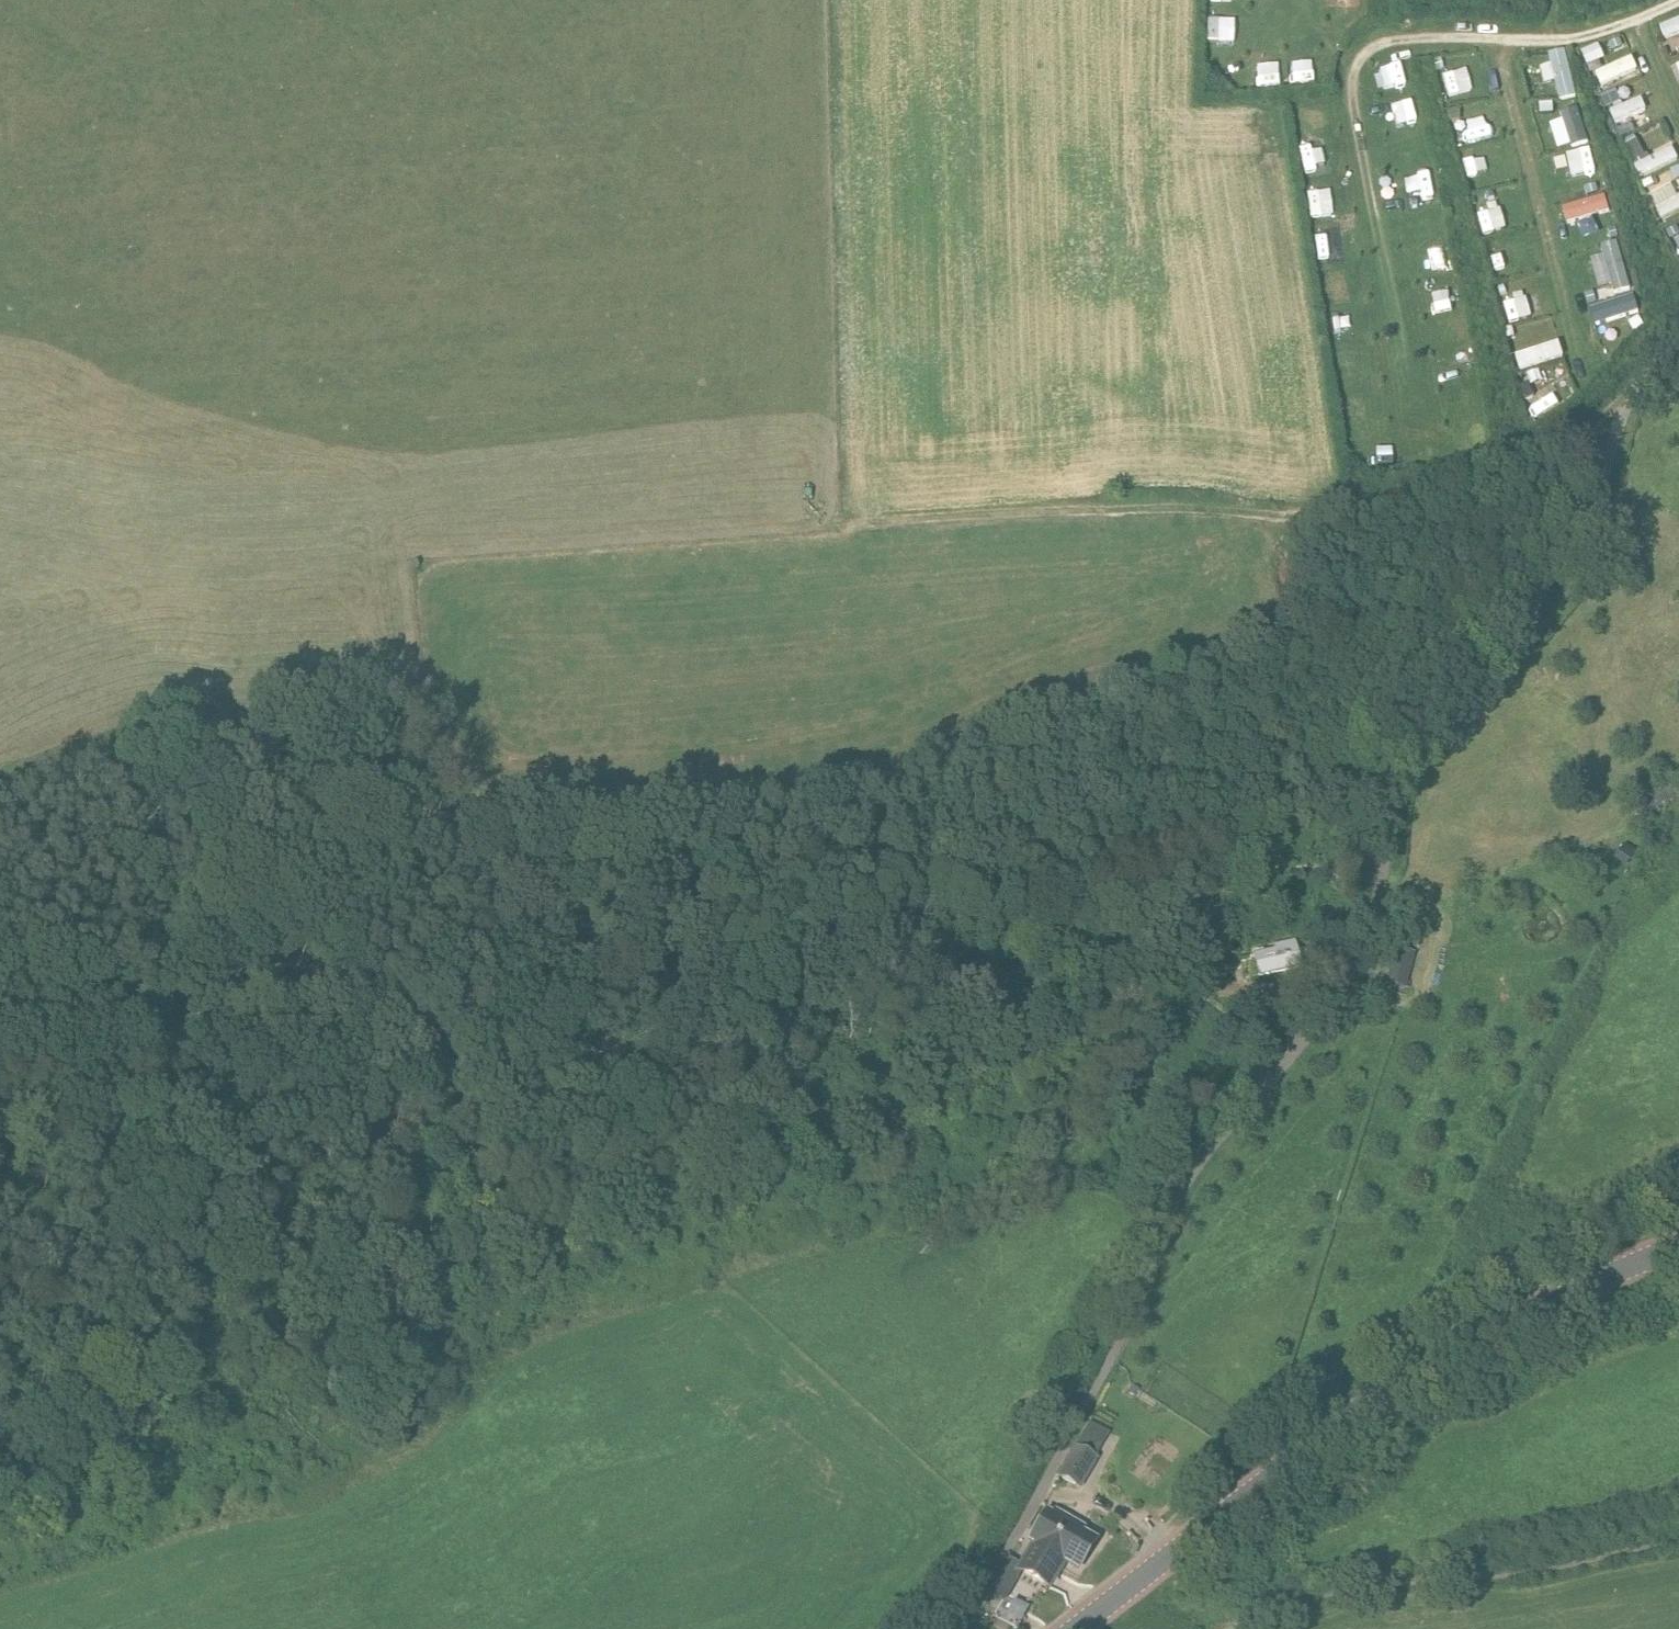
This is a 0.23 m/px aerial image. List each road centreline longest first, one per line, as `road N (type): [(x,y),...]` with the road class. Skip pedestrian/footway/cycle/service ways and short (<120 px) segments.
road 1 (unclassified): [(951,1628),(1023,1521),(1110,1362),(1187,1181),(1349,976),(1409,763),(1553,609),(1588,529),(1623,414),(1678,333)]
road 2 (track): [(0,933),(191,964),(436,981),(577,1036),(643,1043),(680,1031),(736,990),(773,975),(958,952),(1212,867),(1315,865)]
road 3 (track): [(848,525),(1116,505),(1360,514),(1514,472),(1634,392)]
road 4 (tertiary): [(1072,1628),(1385,1397),(1522,1317),(1678,1245)]

